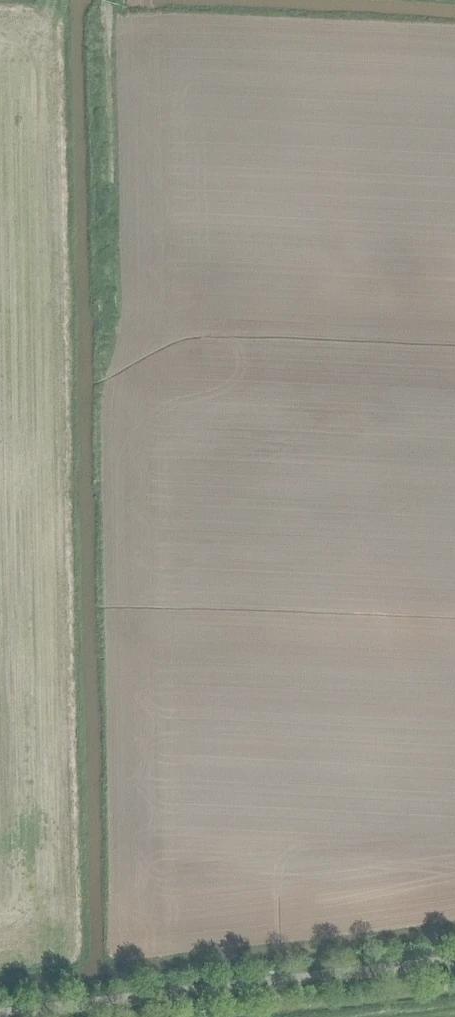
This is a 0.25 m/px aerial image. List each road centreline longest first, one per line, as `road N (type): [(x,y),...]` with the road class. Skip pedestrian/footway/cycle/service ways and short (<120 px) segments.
road 1 (unclassified): [(454,966),(27,1016)]

